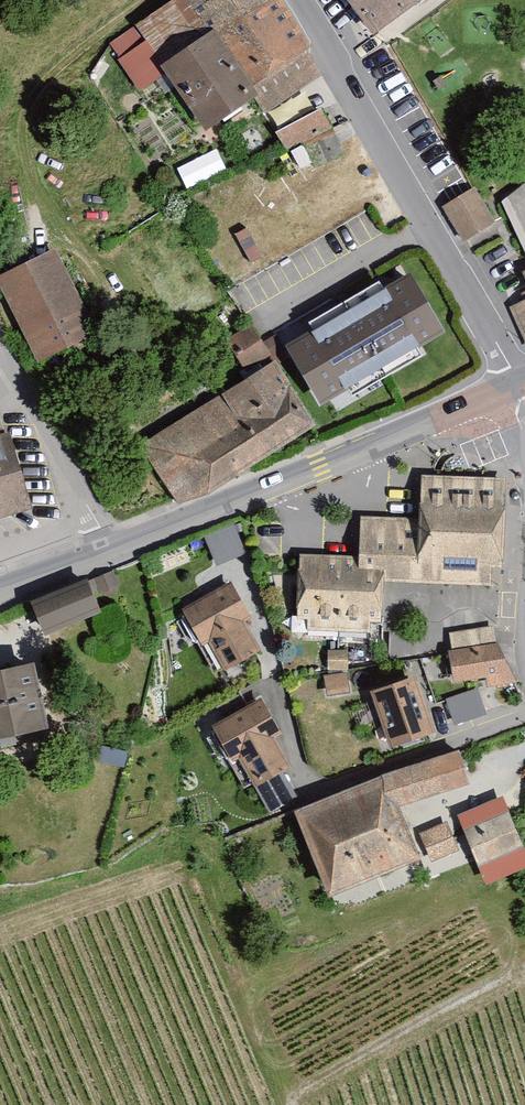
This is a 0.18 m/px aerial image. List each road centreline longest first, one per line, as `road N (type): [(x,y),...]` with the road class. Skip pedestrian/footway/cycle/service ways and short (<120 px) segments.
road 1 (unclassified): [(304,0),(518,384)]
road 2 (secondary): [(115,559),(518,384)]
road 3 (residential): [(115,559),(0,353)]
road 4 (secondary): [(0,600),(115,559)]

